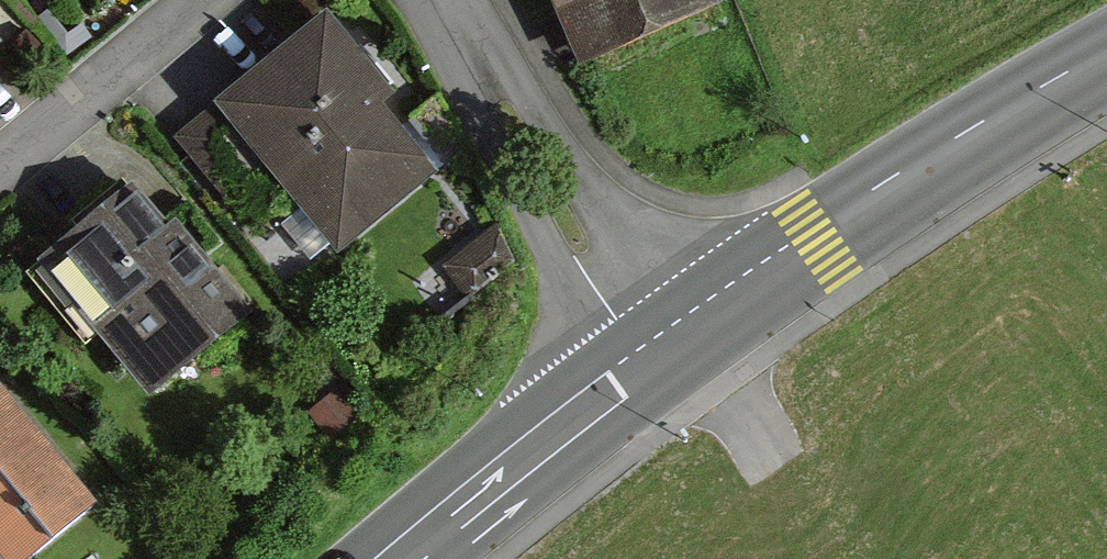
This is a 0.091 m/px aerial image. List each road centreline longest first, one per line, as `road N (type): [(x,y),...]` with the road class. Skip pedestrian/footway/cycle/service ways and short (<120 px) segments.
road 1 (secondary): [(1106,51),(887,182),(672,339)]
road 2 (residential): [(434,0),(469,94),(590,335),(621,380)]
road 3 (residential): [(672,339),(587,184),(454,0)]
road 4 (residential): [(222,0),(0,180)]
road 5 (secondary): [(621,380),(399,558)]

